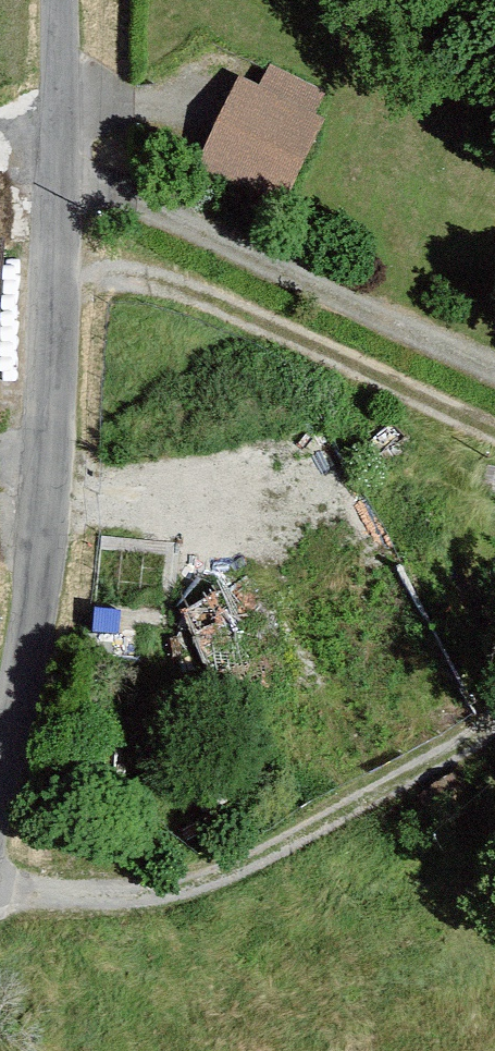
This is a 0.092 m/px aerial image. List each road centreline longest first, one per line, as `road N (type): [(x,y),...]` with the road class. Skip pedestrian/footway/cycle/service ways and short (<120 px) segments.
road 1 (unclassified): [(0,693),(26,581),(50,277),(58,0)]
road 2 (track): [(494,731),(216,878),(88,897),(0,894)]
road 3 (track): [(50,277),(164,283),(494,432)]

